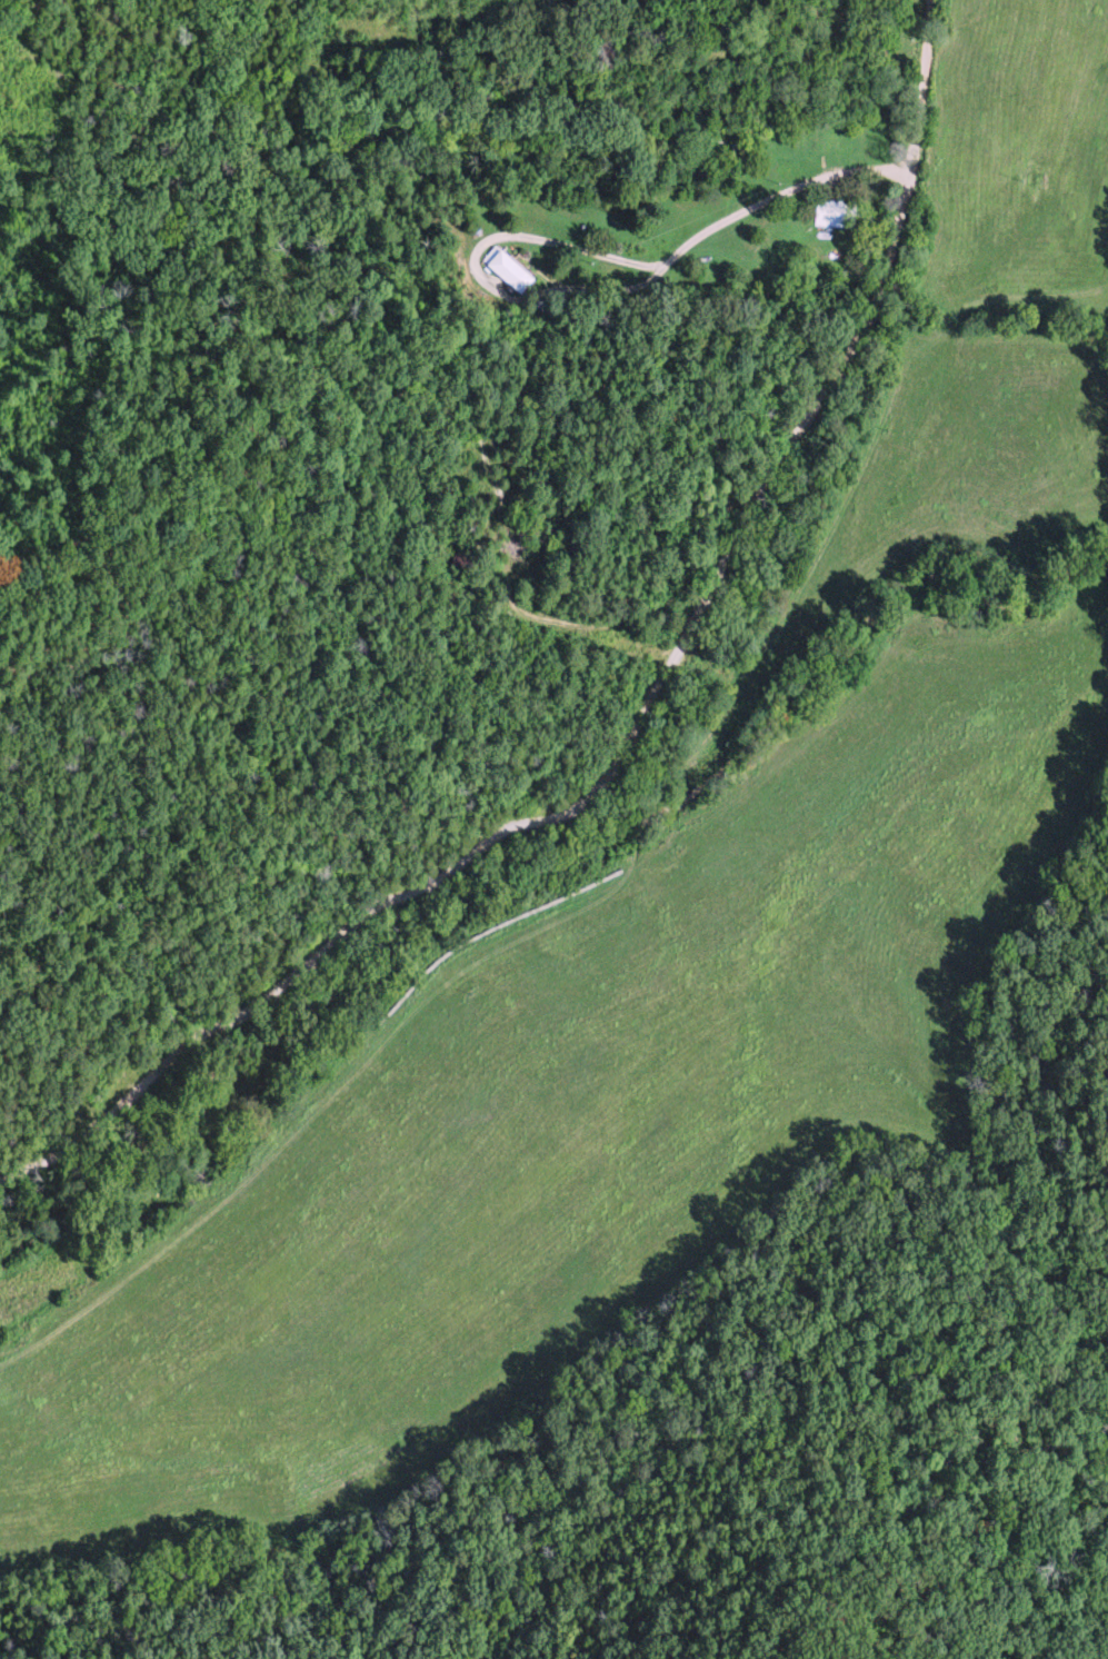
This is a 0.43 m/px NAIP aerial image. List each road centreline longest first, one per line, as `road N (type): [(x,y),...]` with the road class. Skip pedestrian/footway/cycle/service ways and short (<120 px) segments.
road 1 (residential): [(0,1180),(87,1132),(139,1082),(383,903),(511,818),(559,811),(607,773),(886,286),(937,0)]

